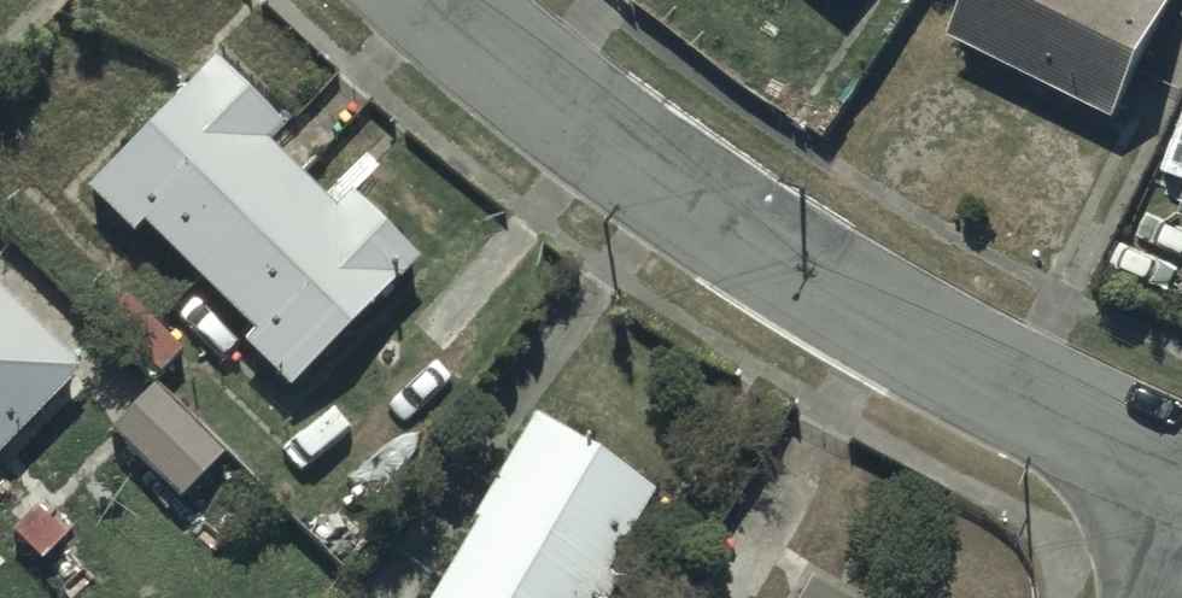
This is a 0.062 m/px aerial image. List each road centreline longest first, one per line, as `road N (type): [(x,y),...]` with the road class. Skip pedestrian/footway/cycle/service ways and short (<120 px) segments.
road 1 (residential): [(433,0),(629,173),(849,328),(1181,471)]

